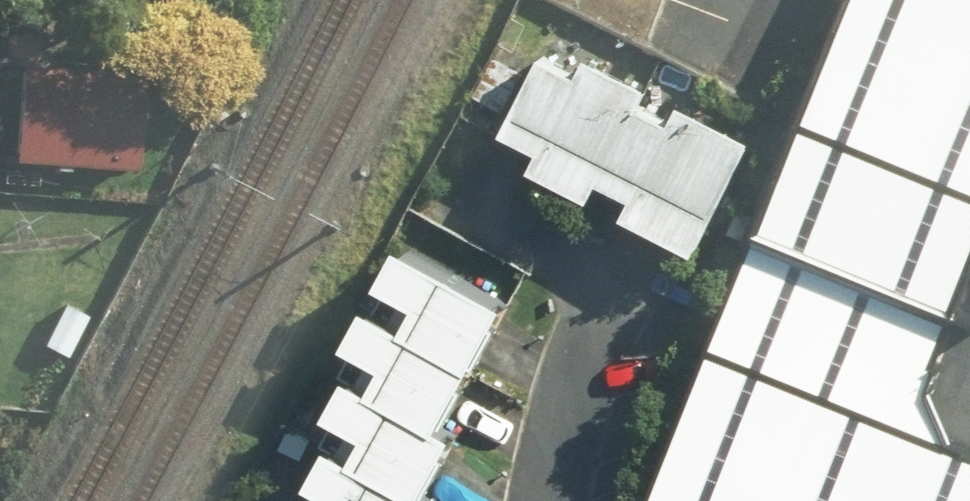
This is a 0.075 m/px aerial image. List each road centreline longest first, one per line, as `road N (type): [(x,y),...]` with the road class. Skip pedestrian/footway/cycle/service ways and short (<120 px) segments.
road 1 (residential): [(586,323),(553,500)]

